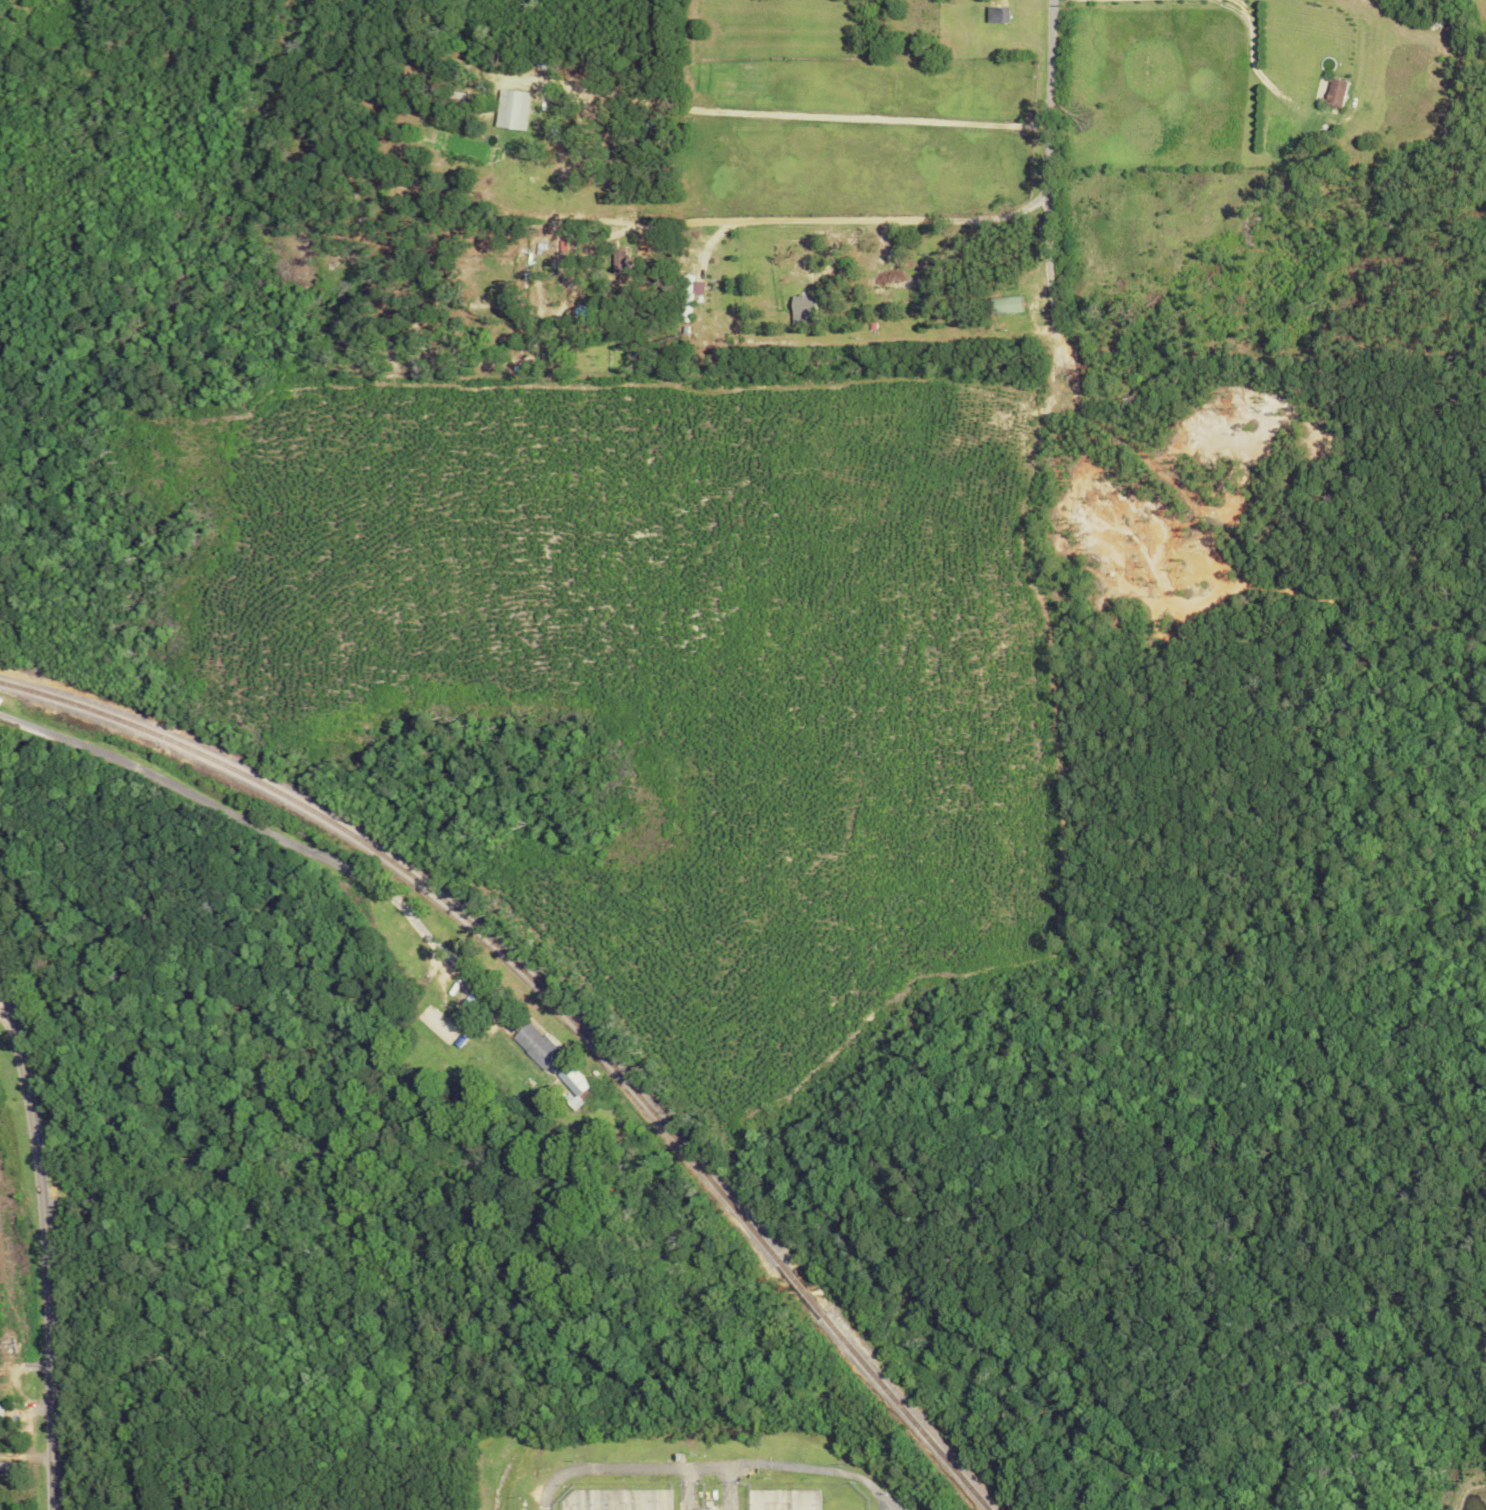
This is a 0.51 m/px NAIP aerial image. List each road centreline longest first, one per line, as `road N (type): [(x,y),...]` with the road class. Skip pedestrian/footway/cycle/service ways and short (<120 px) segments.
road 1 (tertiary): [(44,1509),(46,1223),(0,962)]
road 2 (residential): [(1042,0),(1042,303)]

